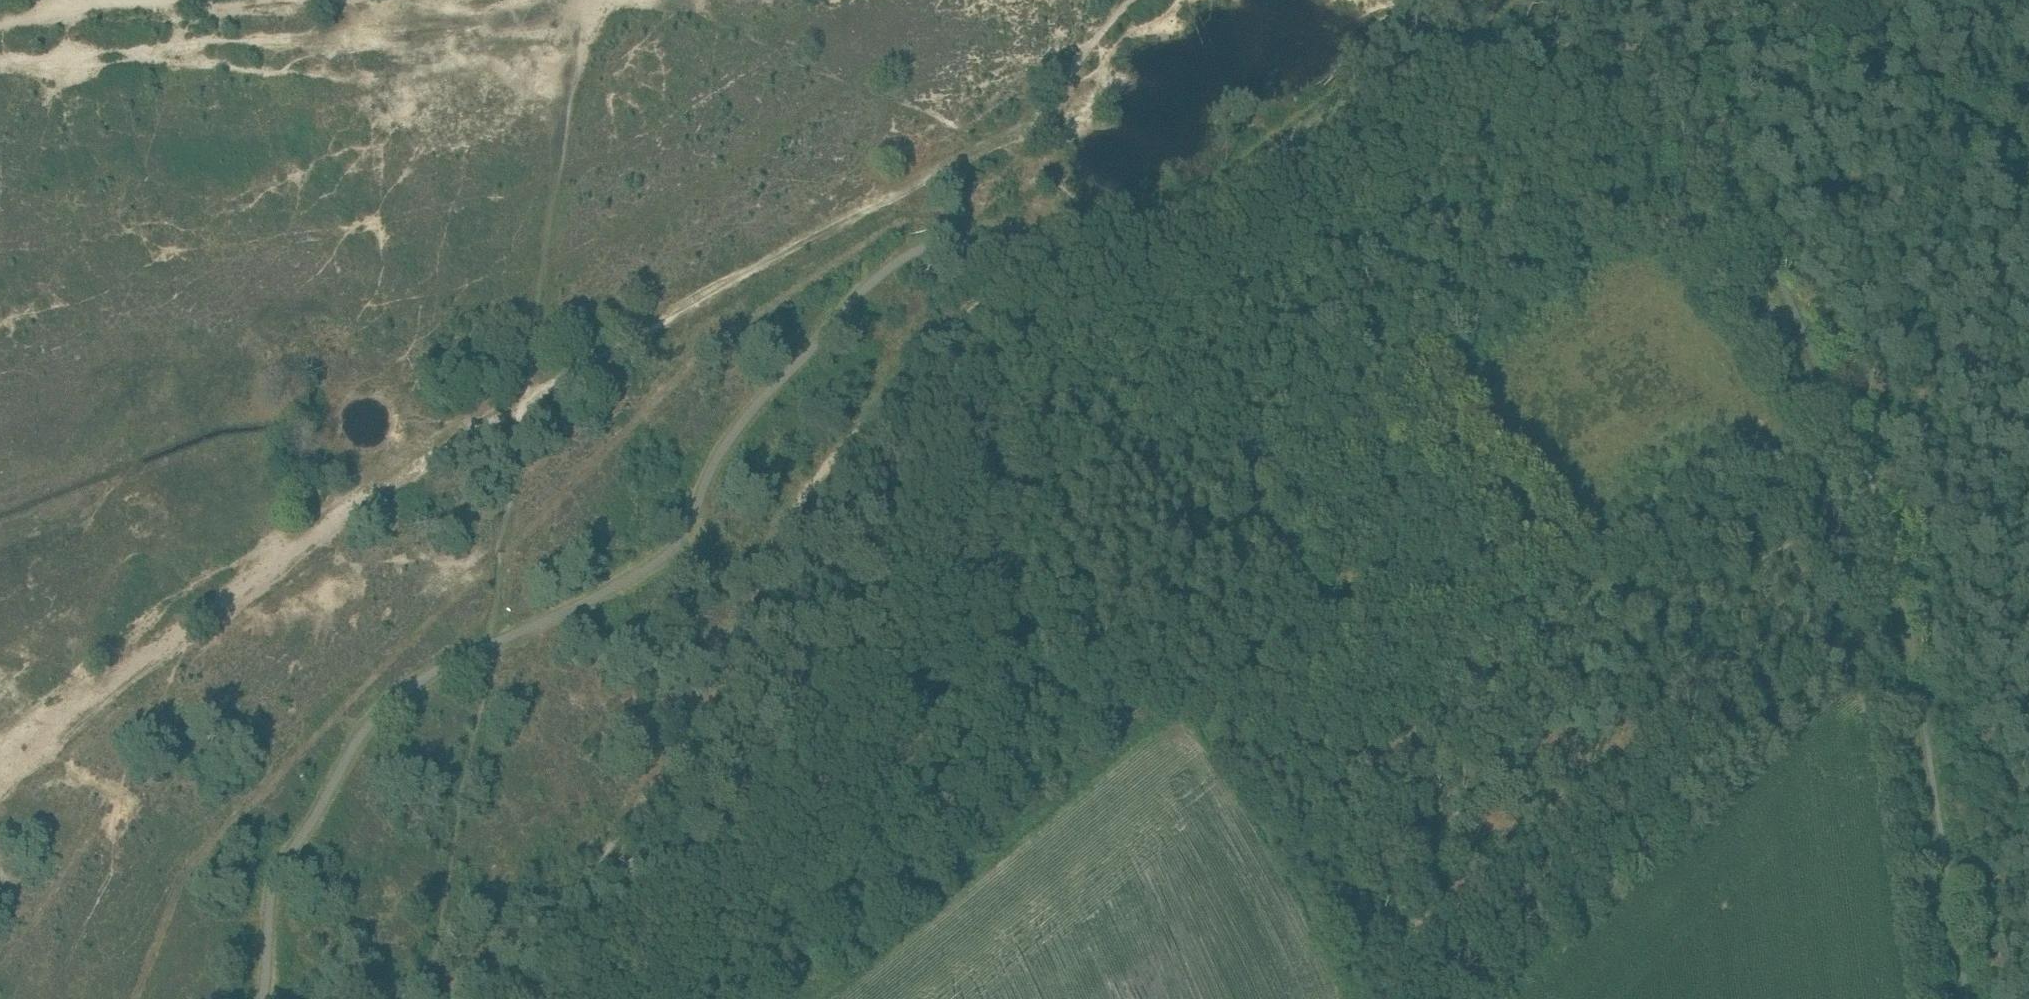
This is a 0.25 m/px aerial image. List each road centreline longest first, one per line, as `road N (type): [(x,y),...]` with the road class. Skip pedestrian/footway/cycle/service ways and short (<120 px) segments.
road 1 (track): [(1953,998),(1879,558),(1822,388),(1746,230),(1700,109)]

